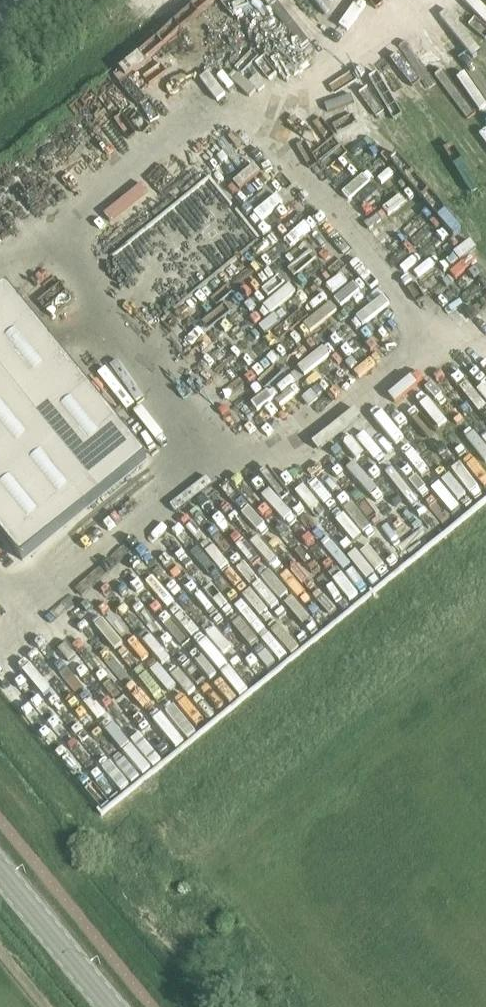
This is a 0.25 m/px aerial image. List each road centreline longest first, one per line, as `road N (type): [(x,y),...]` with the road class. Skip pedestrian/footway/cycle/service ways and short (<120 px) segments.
road 1 (tertiary): [(108,1006),(0,875)]

